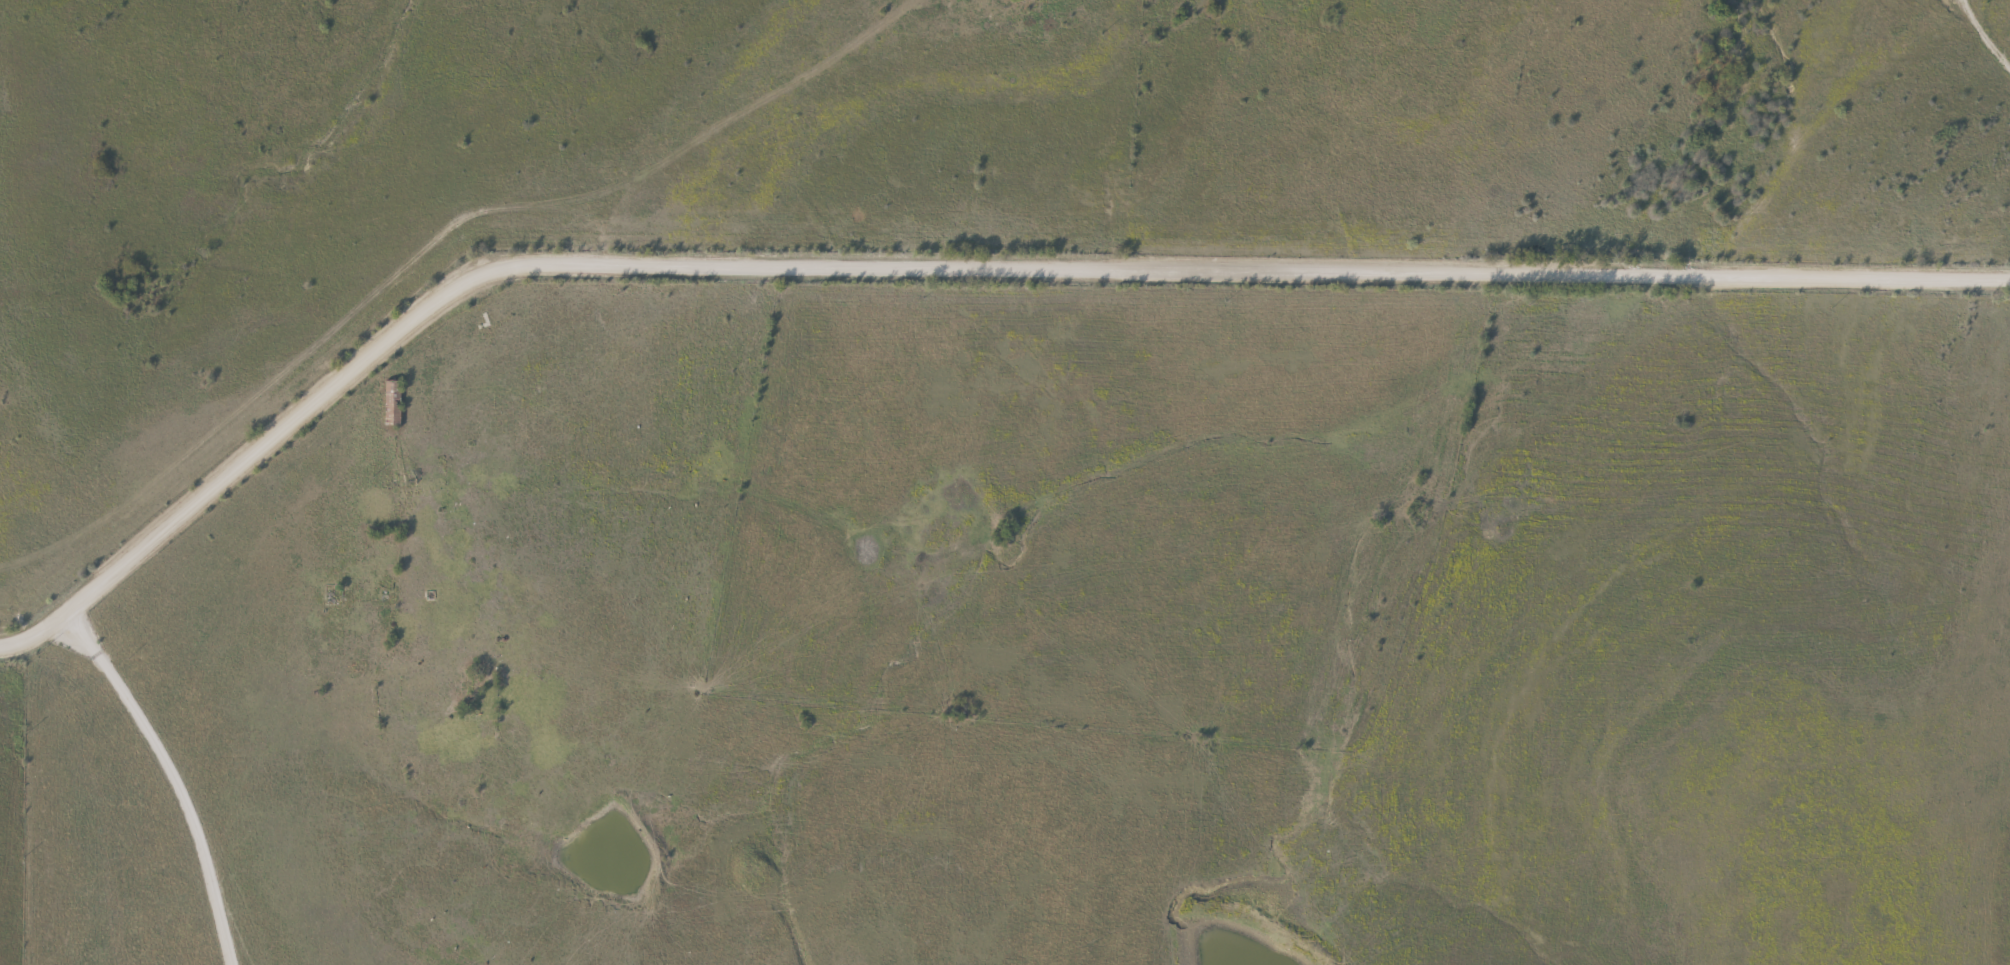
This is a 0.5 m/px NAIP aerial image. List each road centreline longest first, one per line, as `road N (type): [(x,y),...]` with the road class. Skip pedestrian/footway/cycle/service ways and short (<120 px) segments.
road 1 (residential): [(2009,274),(545,263),(420,308),(63,606),(0,639)]

